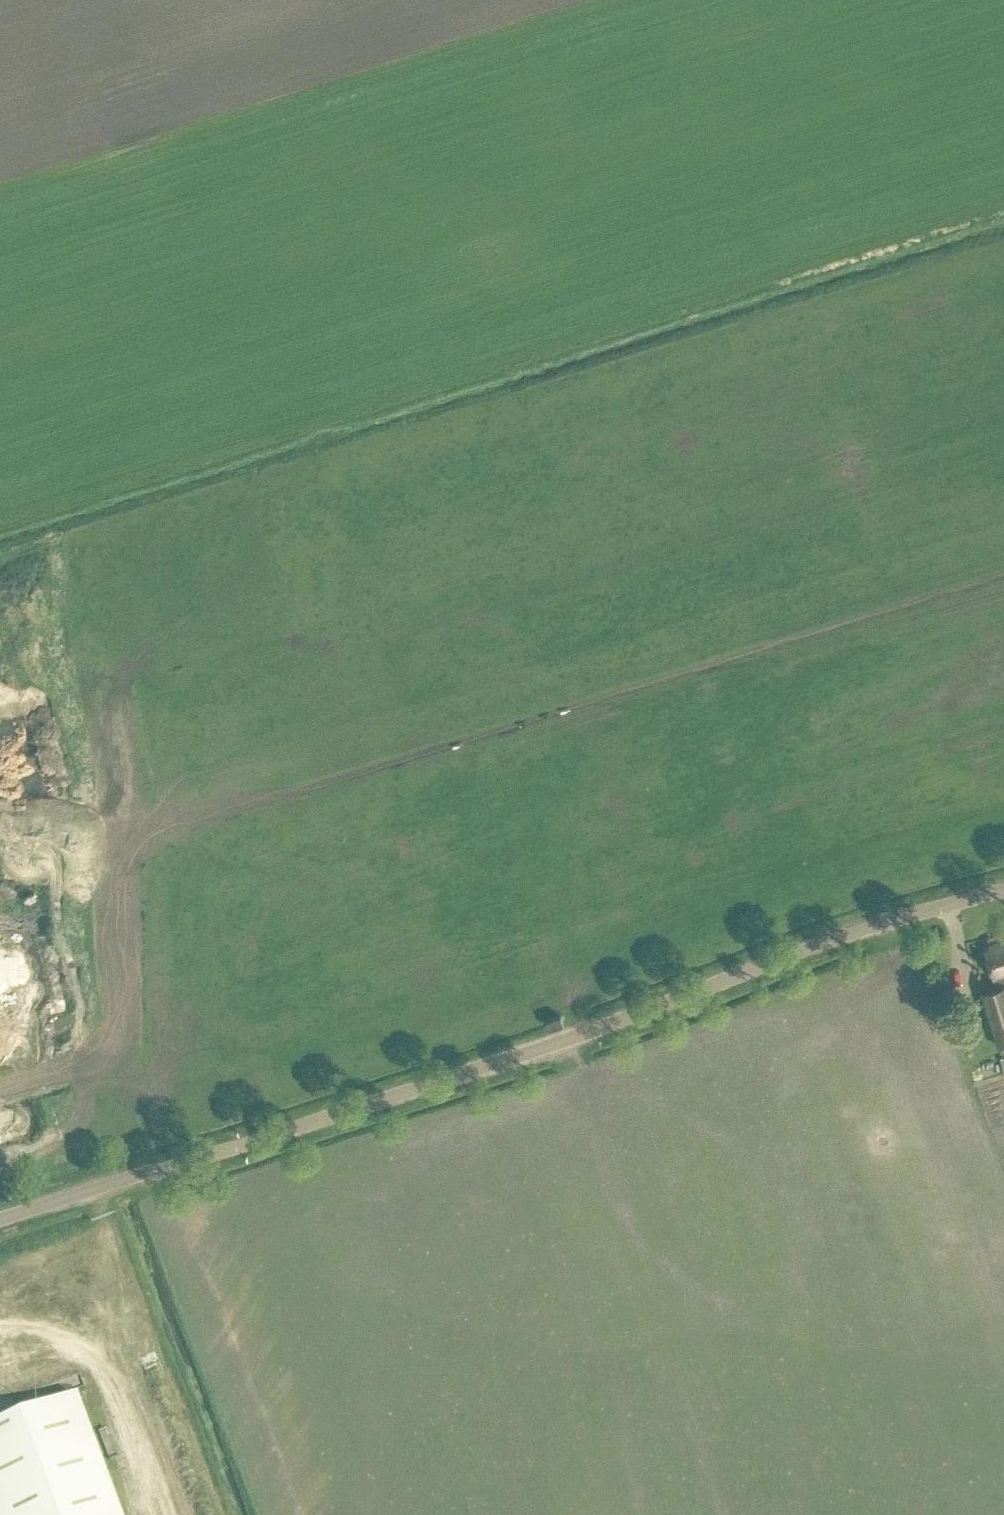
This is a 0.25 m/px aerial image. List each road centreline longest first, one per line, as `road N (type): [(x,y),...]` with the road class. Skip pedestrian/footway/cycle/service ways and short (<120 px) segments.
road 1 (unclassified): [(0,1221),(606,1023),(900,914),(1003,886)]

